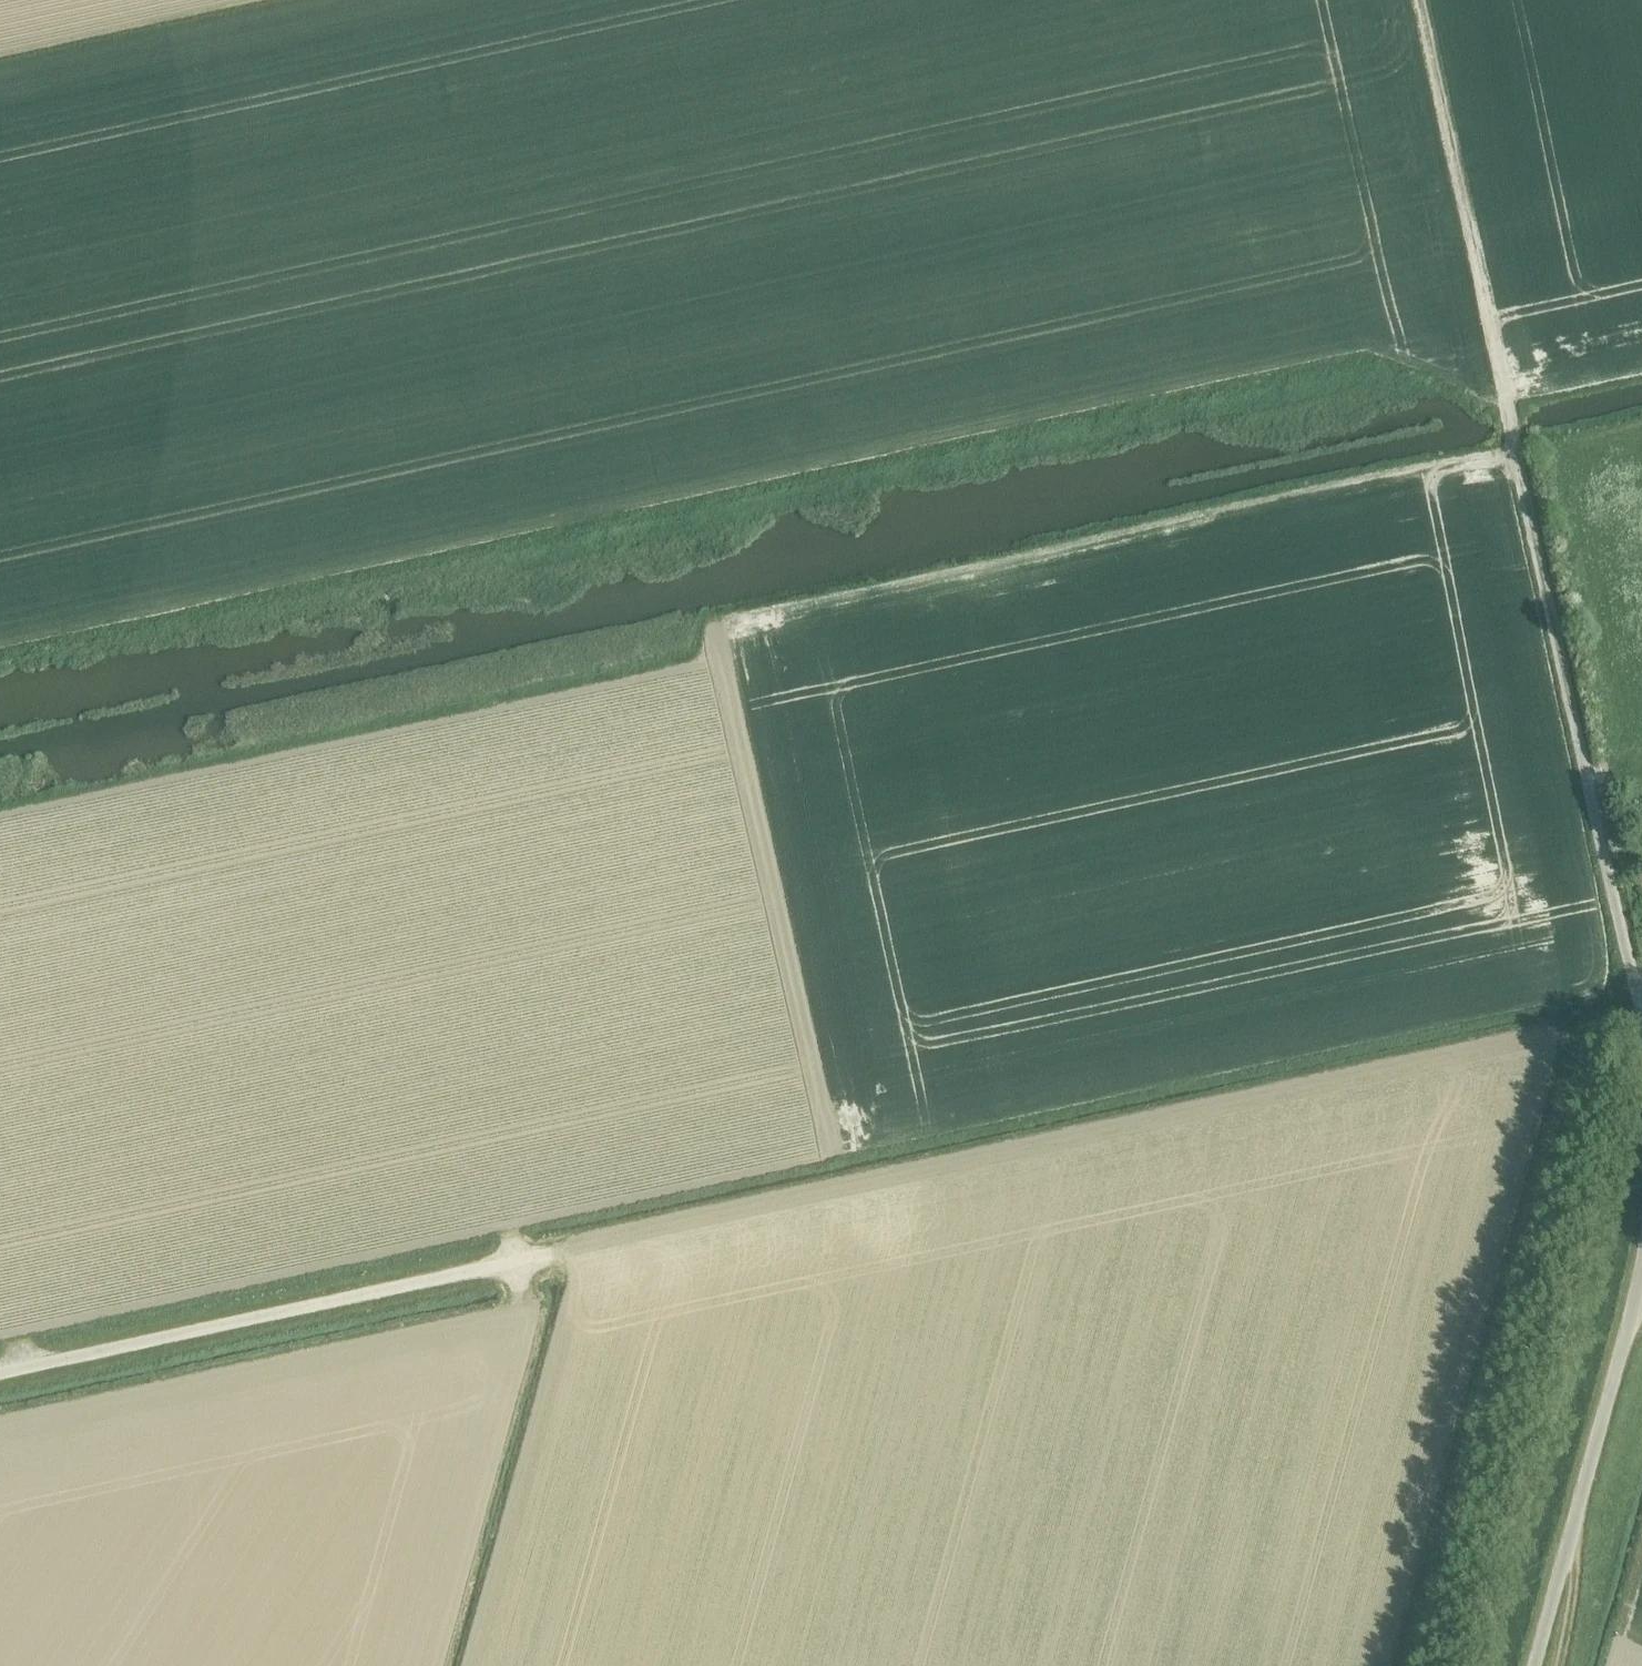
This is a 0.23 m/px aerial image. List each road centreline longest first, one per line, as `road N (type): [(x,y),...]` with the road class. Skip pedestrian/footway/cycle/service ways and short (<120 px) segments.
road 1 (unclassified): [(1641,1008),(1418,0)]
road 2 (unclassified): [(1535,1665),(1641,1267)]

